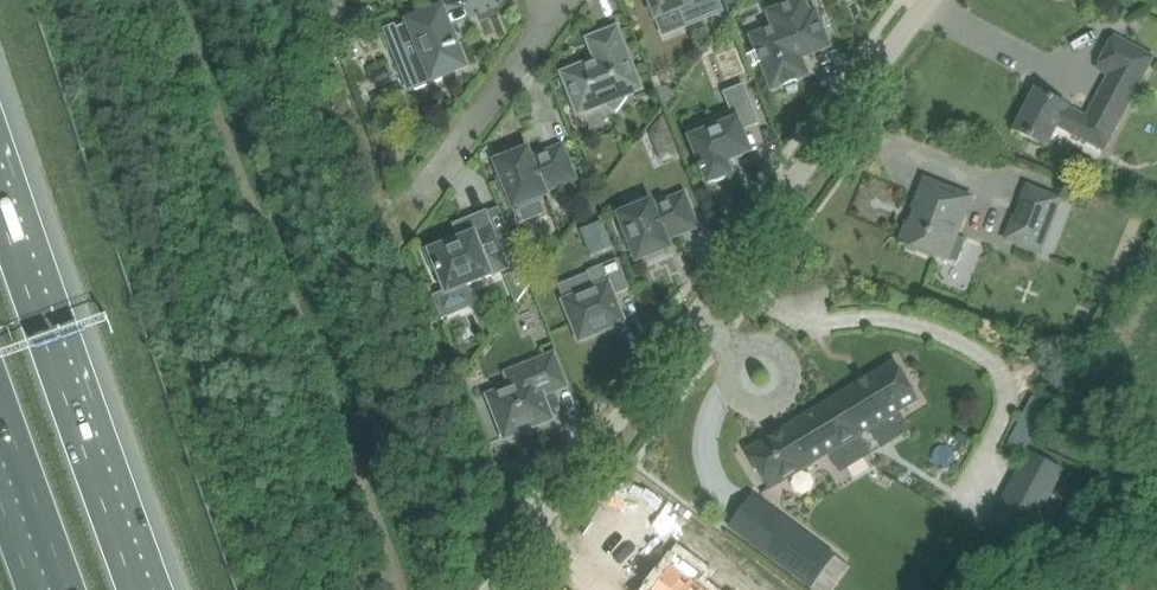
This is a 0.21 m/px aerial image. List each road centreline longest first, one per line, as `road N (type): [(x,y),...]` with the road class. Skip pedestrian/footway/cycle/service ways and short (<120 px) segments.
road 1 (residential): [(490,589),(917,0)]
road 2 (motorway): [(139,589),(0,215)]
road 3 (residential): [(548,0),(419,202)]
road 4 (motorway): [(0,399),(71,589)]

